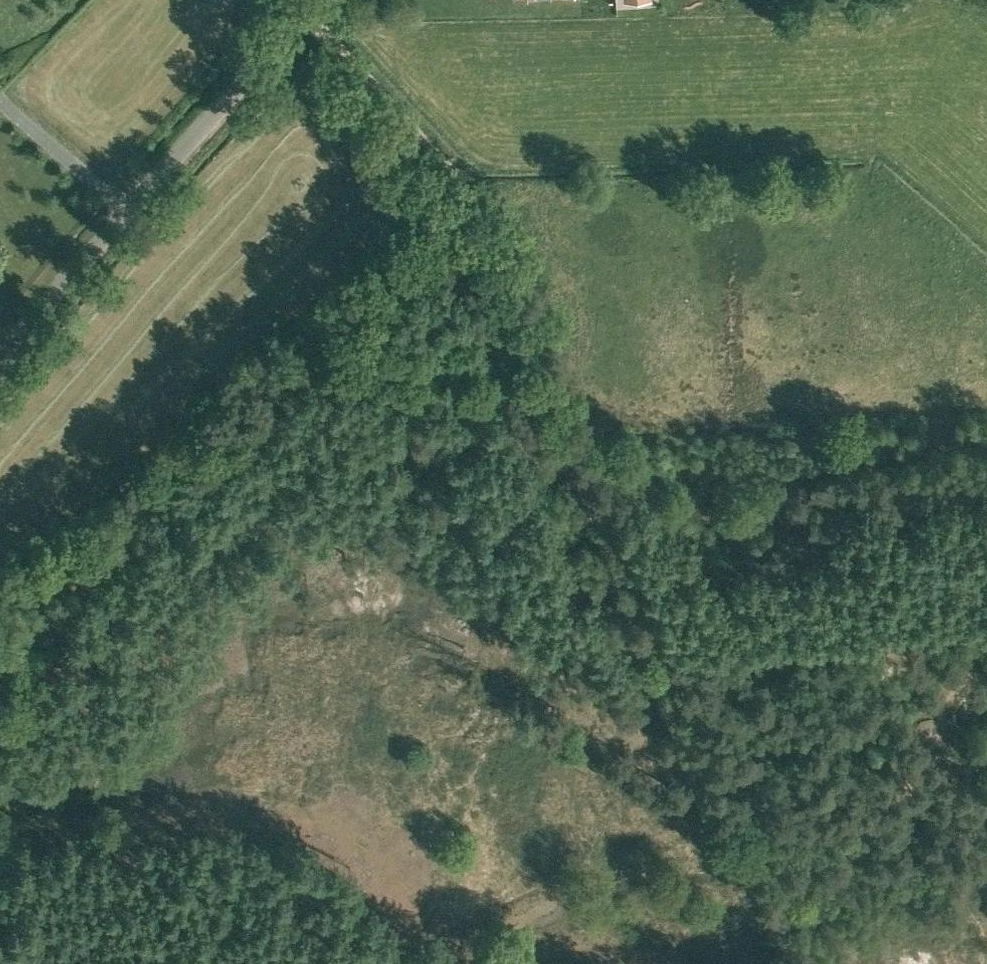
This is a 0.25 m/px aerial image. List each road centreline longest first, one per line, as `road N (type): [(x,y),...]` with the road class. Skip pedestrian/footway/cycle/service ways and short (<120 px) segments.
road 1 (track): [(806,963),(720,829),(473,197),(304,14)]
road 2 (unclassified): [(0,356),(316,0)]

